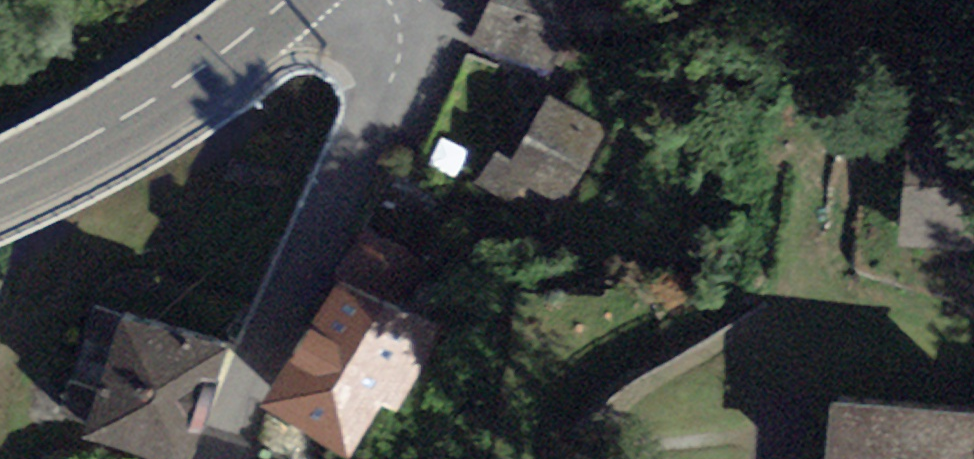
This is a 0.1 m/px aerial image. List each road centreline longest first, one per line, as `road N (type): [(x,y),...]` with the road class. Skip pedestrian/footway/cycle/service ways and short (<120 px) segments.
road 1 (unclassified): [(384,0),(400,35),(395,79),(220,458)]
road 2 (secondary): [(289,0),(133,113),(0,182)]

